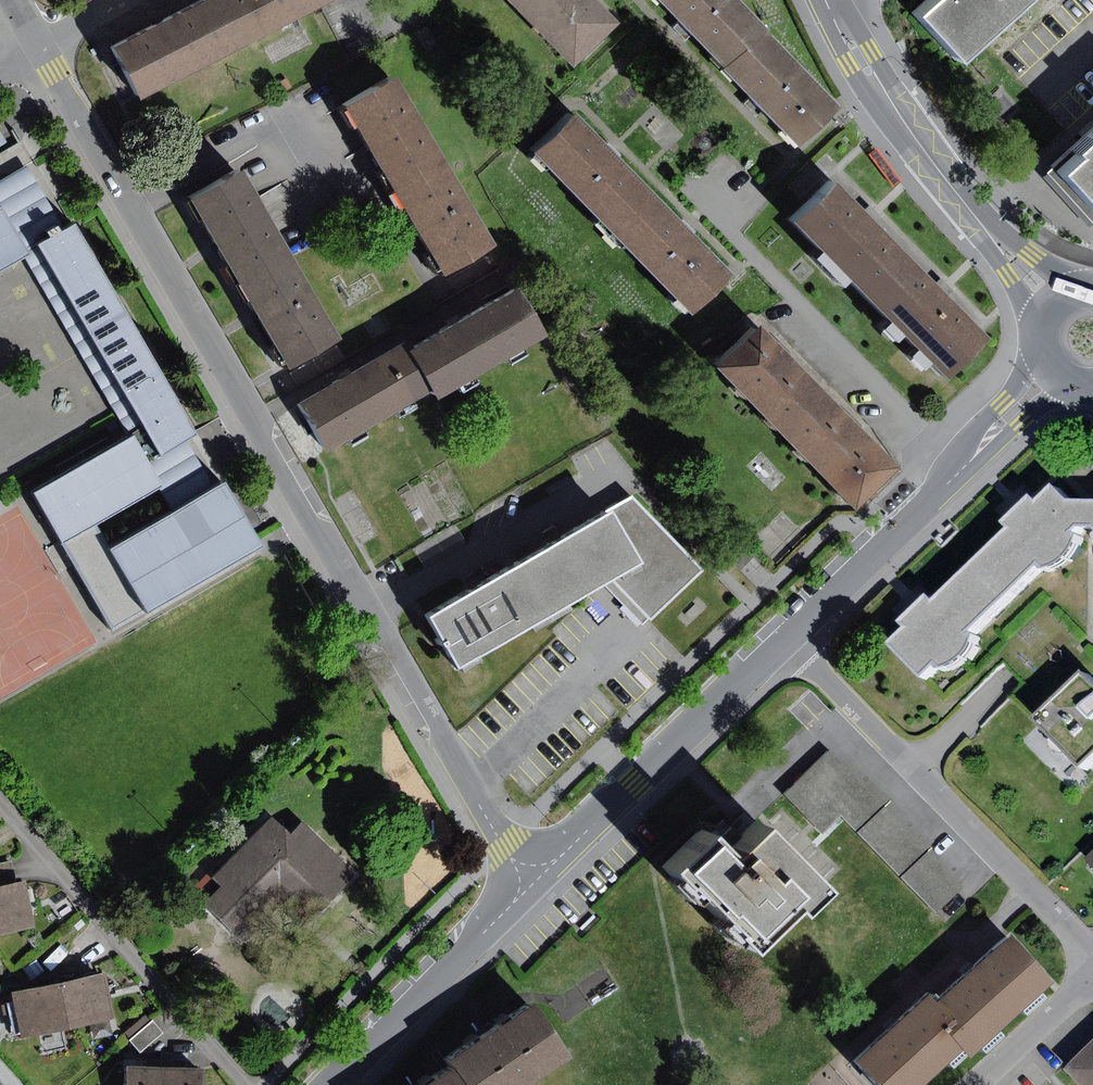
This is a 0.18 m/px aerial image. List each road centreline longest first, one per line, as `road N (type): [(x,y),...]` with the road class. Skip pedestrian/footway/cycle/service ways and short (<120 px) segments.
road 1 (residential): [(535,882),(501,844),(39,47)]
road 2 (residential): [(793,638),(1092,957)]
road 3 (residential): [(829,0),(887,106),(1052,301)]
road 4 (residential): [(793,638),(1052,370)]
road 5 (residential): [(535,882),(793,638)]
road 6 (residential): [(335,1084),(535,882)]
road 7 (residential): [(974,1084),(1092,976)]

